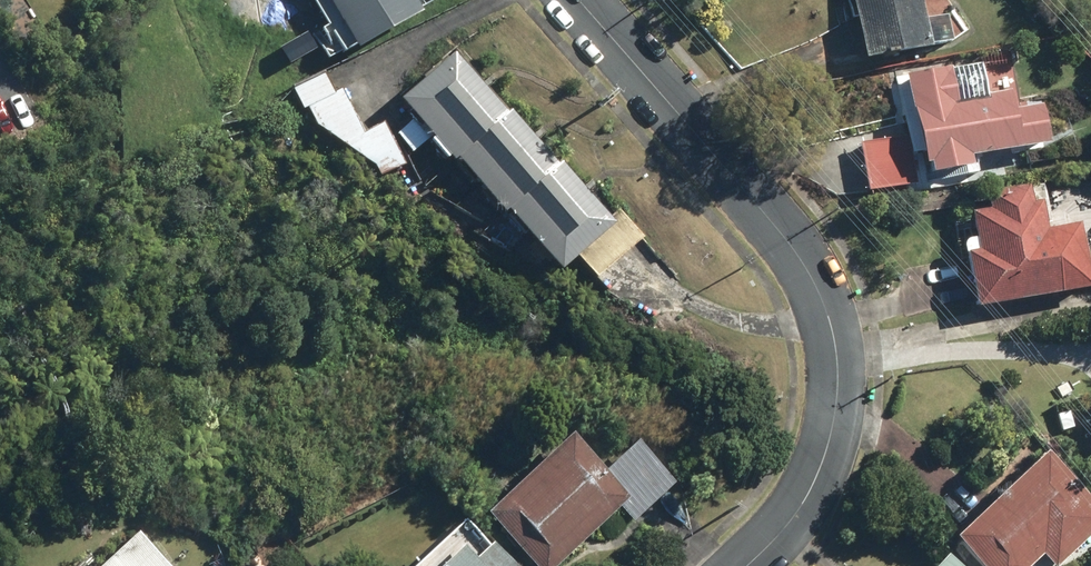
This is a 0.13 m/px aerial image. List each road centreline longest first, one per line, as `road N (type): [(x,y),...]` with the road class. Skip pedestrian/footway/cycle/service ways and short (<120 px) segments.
road 1 (residential): [(578,0),(778,229),(821,295),(838,368),(828,445),(797,507),(739,565)]

